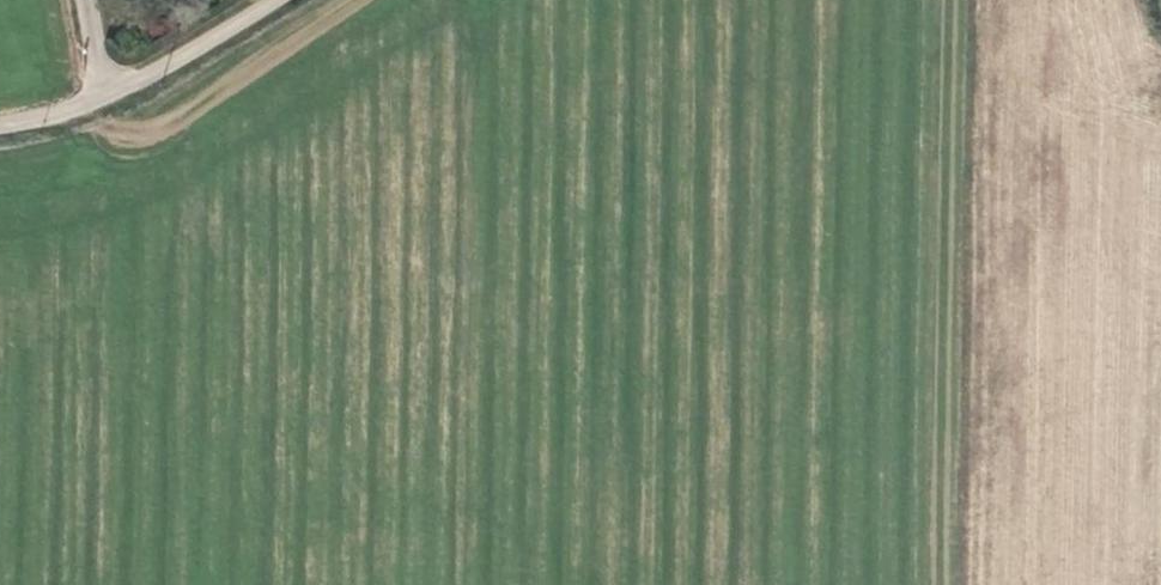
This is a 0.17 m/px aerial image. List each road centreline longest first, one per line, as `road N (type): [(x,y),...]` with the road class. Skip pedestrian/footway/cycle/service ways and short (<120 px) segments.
road 1 (unclassified): [(0,129),(53,119),(282,0)]

